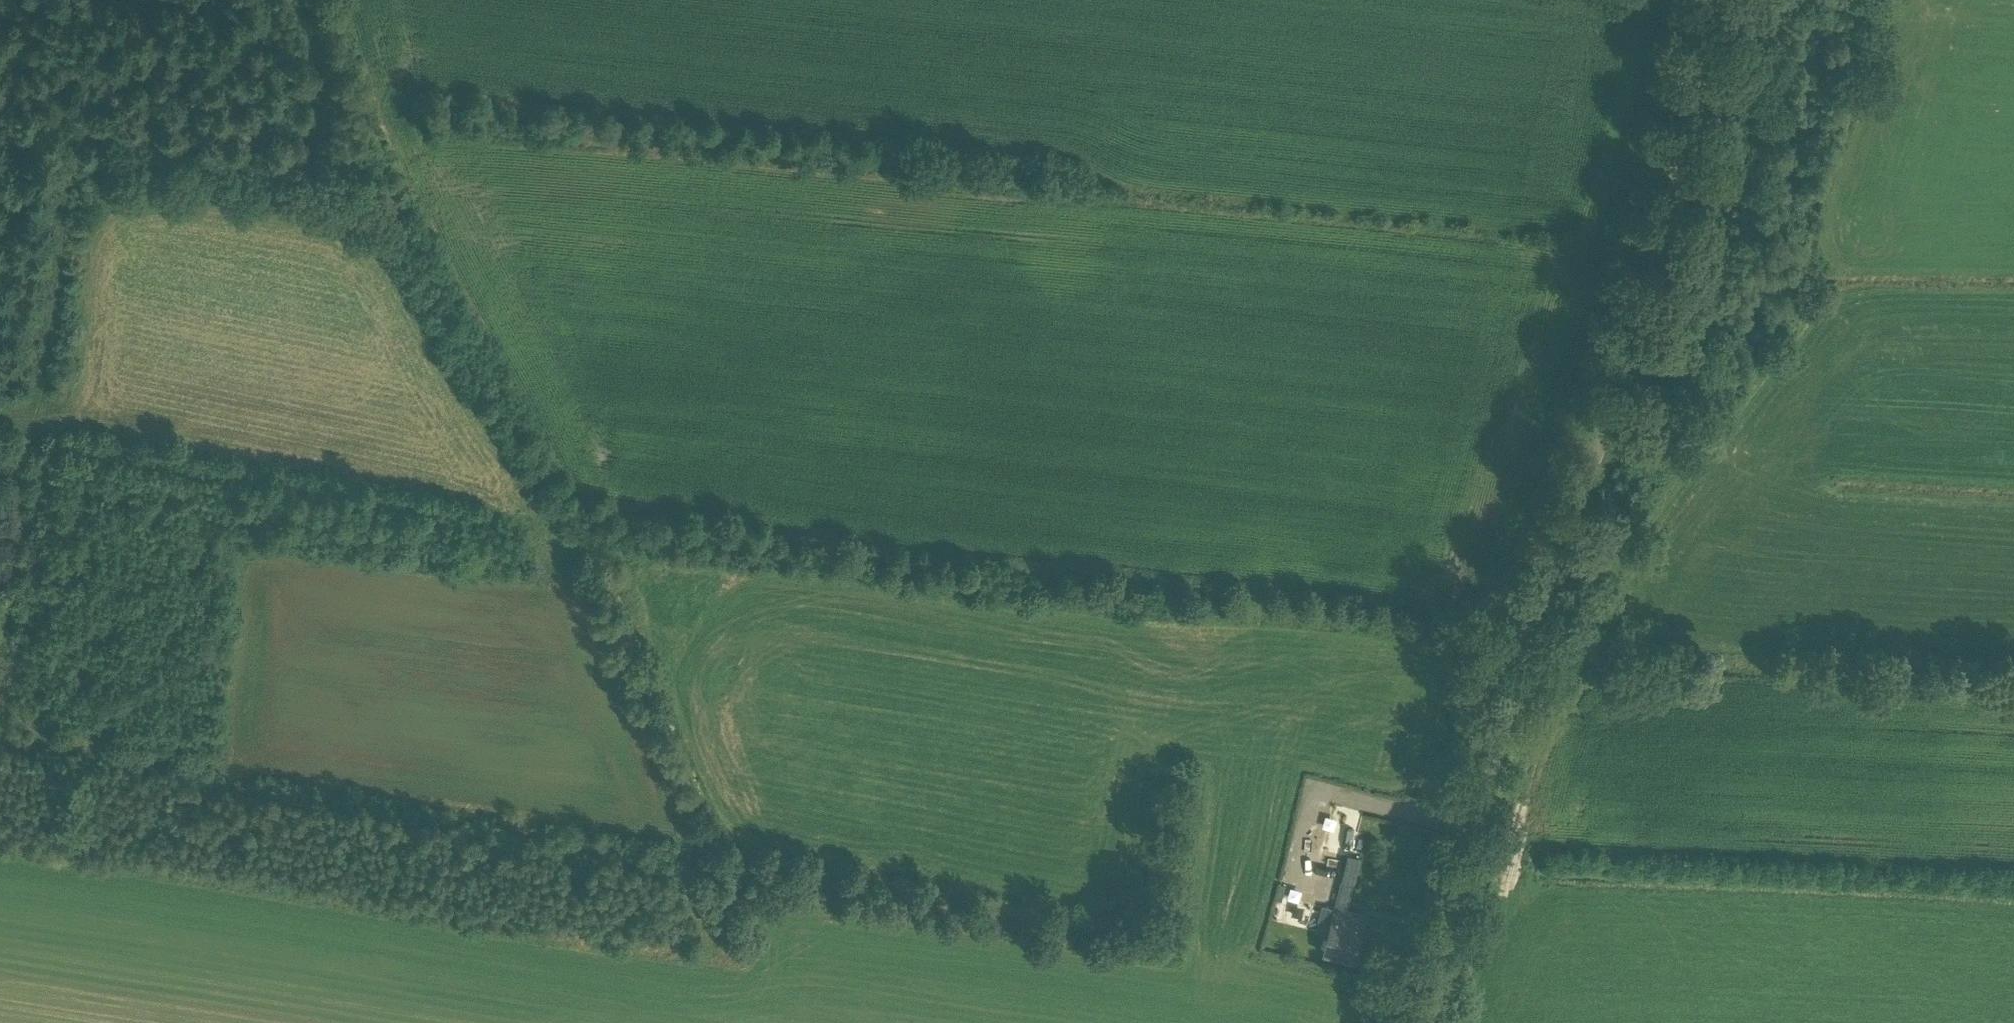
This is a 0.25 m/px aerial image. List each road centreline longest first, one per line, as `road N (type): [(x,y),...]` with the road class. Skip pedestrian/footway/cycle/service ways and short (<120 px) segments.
road 1 (unclassified): [(1416,1022),(1524,658),(1629,371),(1665,244),(1690,135),(1706,0)]

